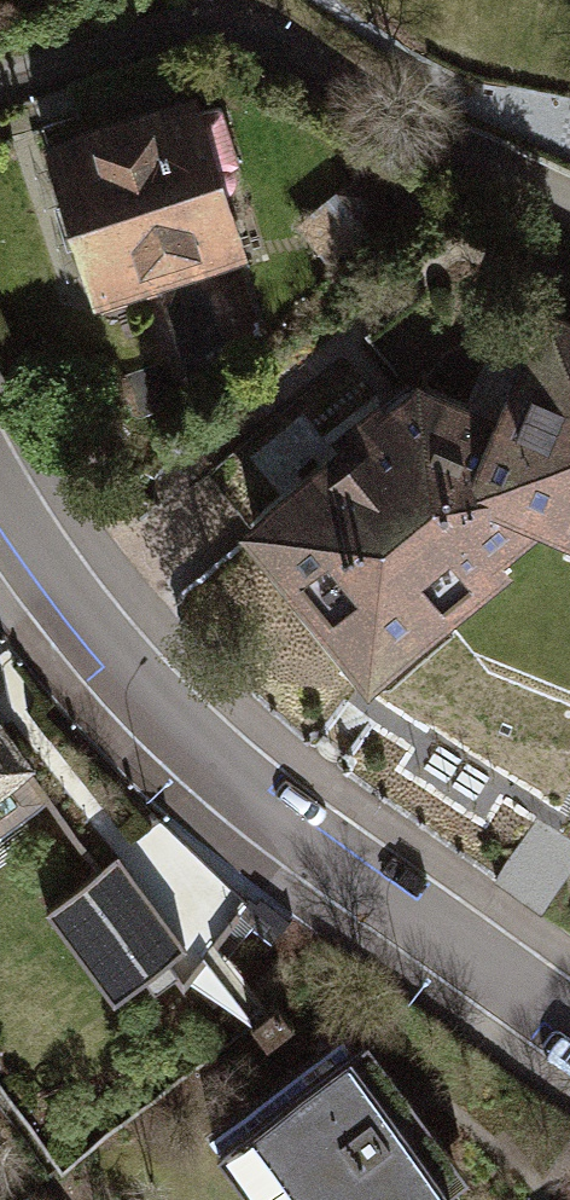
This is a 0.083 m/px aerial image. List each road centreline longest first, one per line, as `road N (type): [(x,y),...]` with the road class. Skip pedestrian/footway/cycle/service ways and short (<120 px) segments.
road 1 (residential): [(569,1030),(272,809),(47,586),(0,499)]
road 2 (residential): [(0,79),(182,23),(241,27),(495,171),(569,203)]

